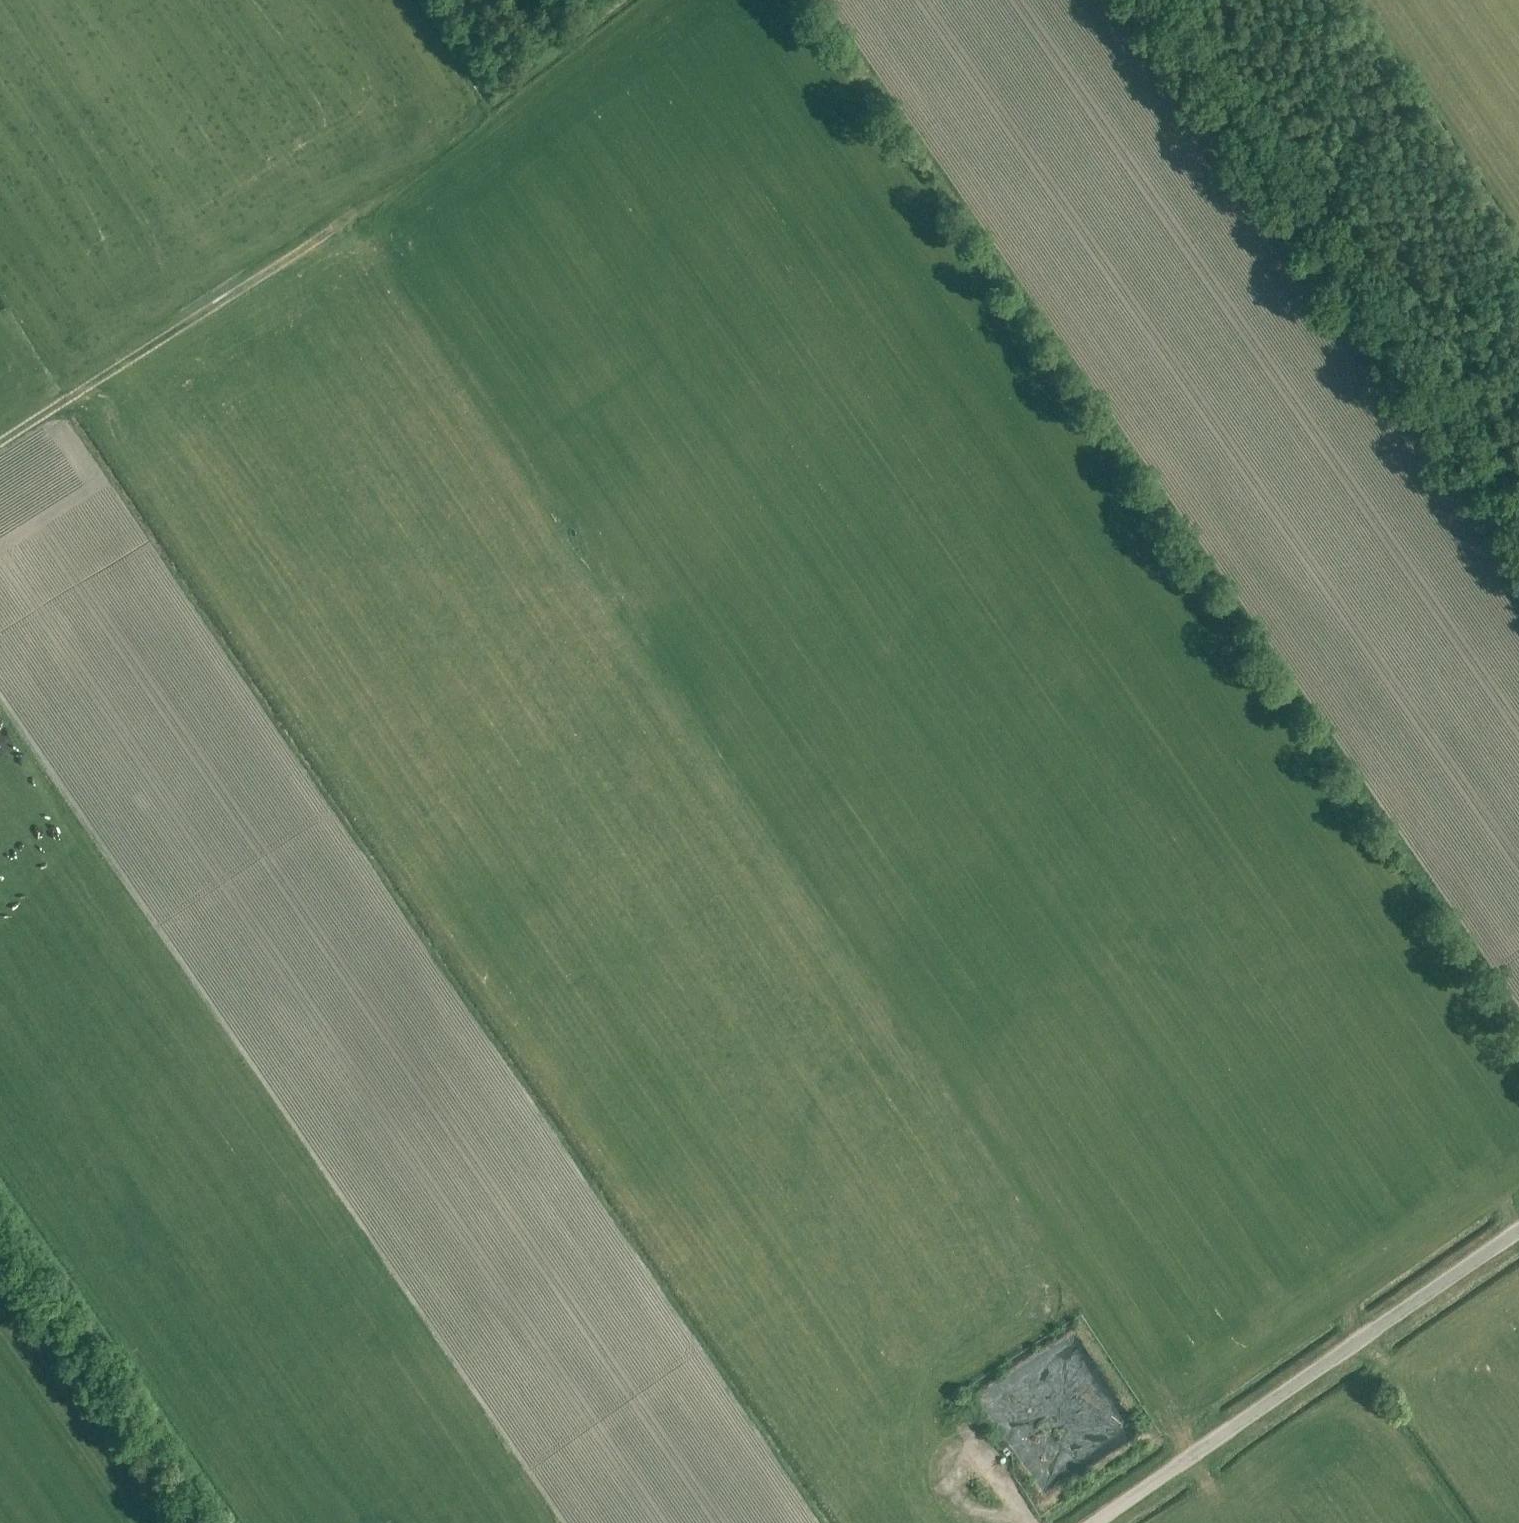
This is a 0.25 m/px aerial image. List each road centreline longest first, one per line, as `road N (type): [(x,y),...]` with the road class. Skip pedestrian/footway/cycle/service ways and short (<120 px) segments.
road 1 (unclassified): [(1090,1522),(1518,1231)]
road 2 (track): [(0,443),(358,213)]
road 3 (track): [(0,1283),(163,1522)]

